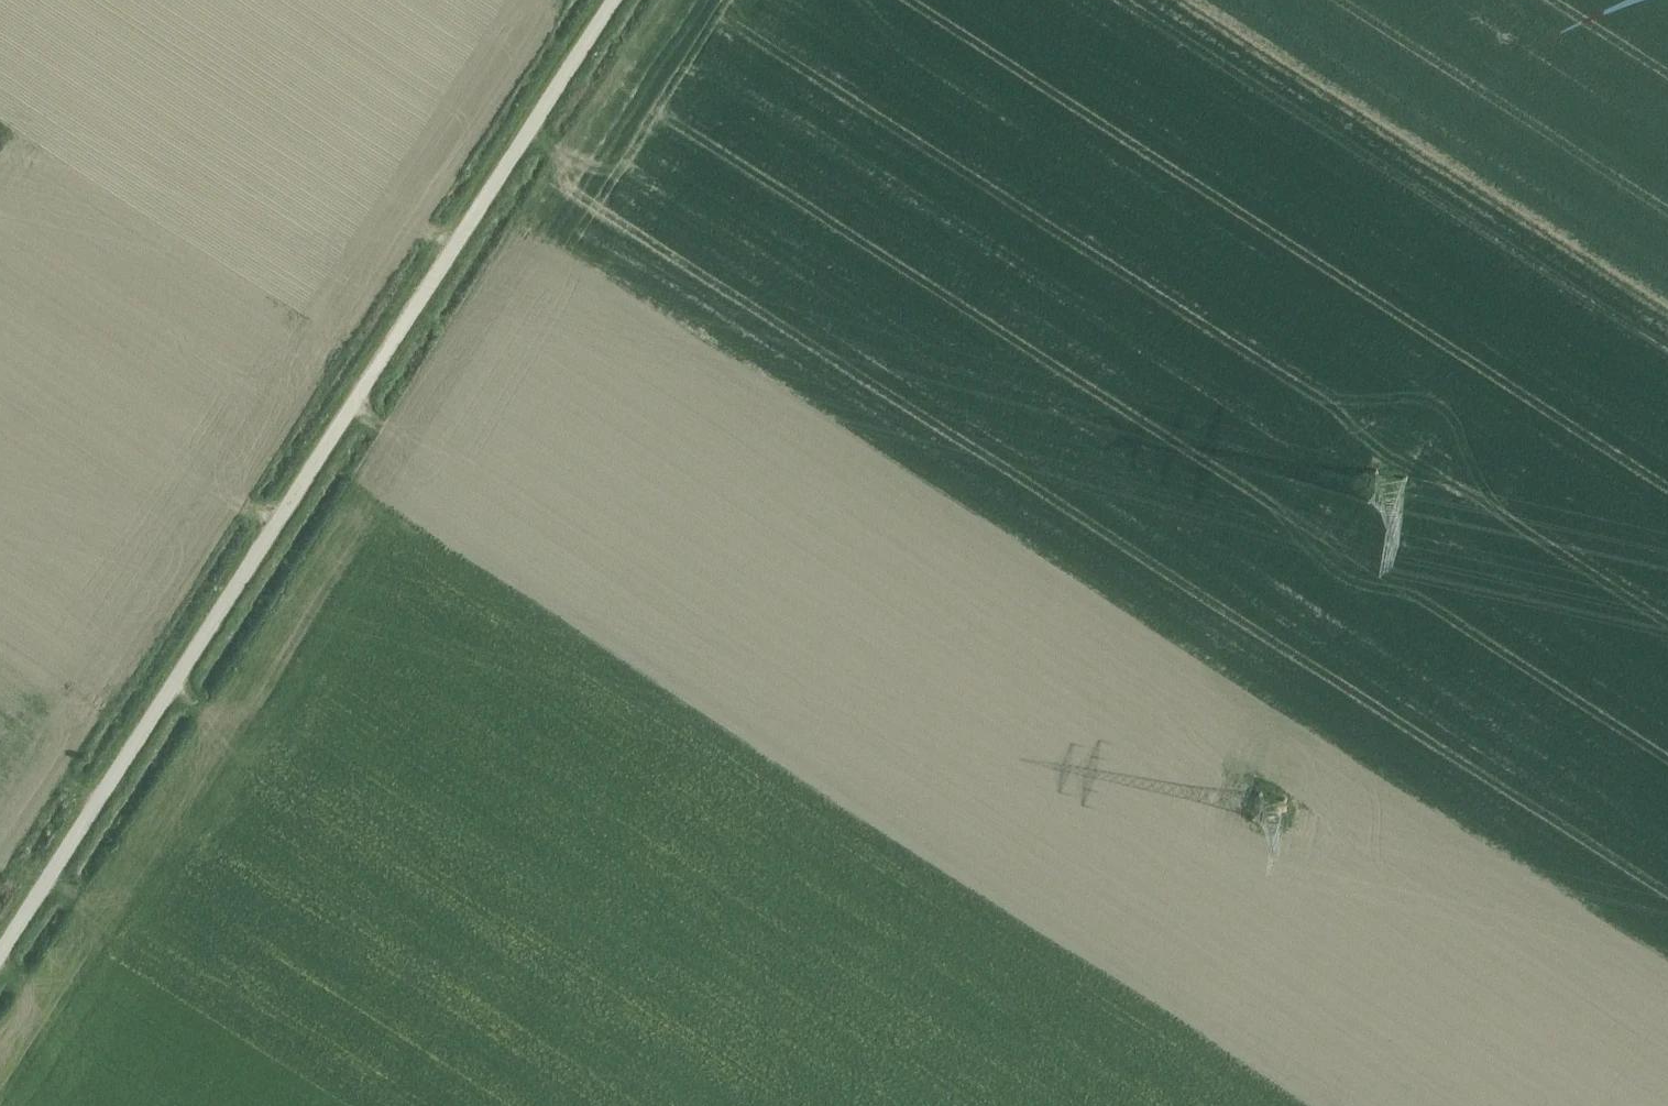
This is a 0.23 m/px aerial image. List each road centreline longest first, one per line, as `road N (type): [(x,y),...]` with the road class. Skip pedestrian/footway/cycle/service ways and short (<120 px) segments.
road 1 (unclassified): [(607,0),(0,963)]

